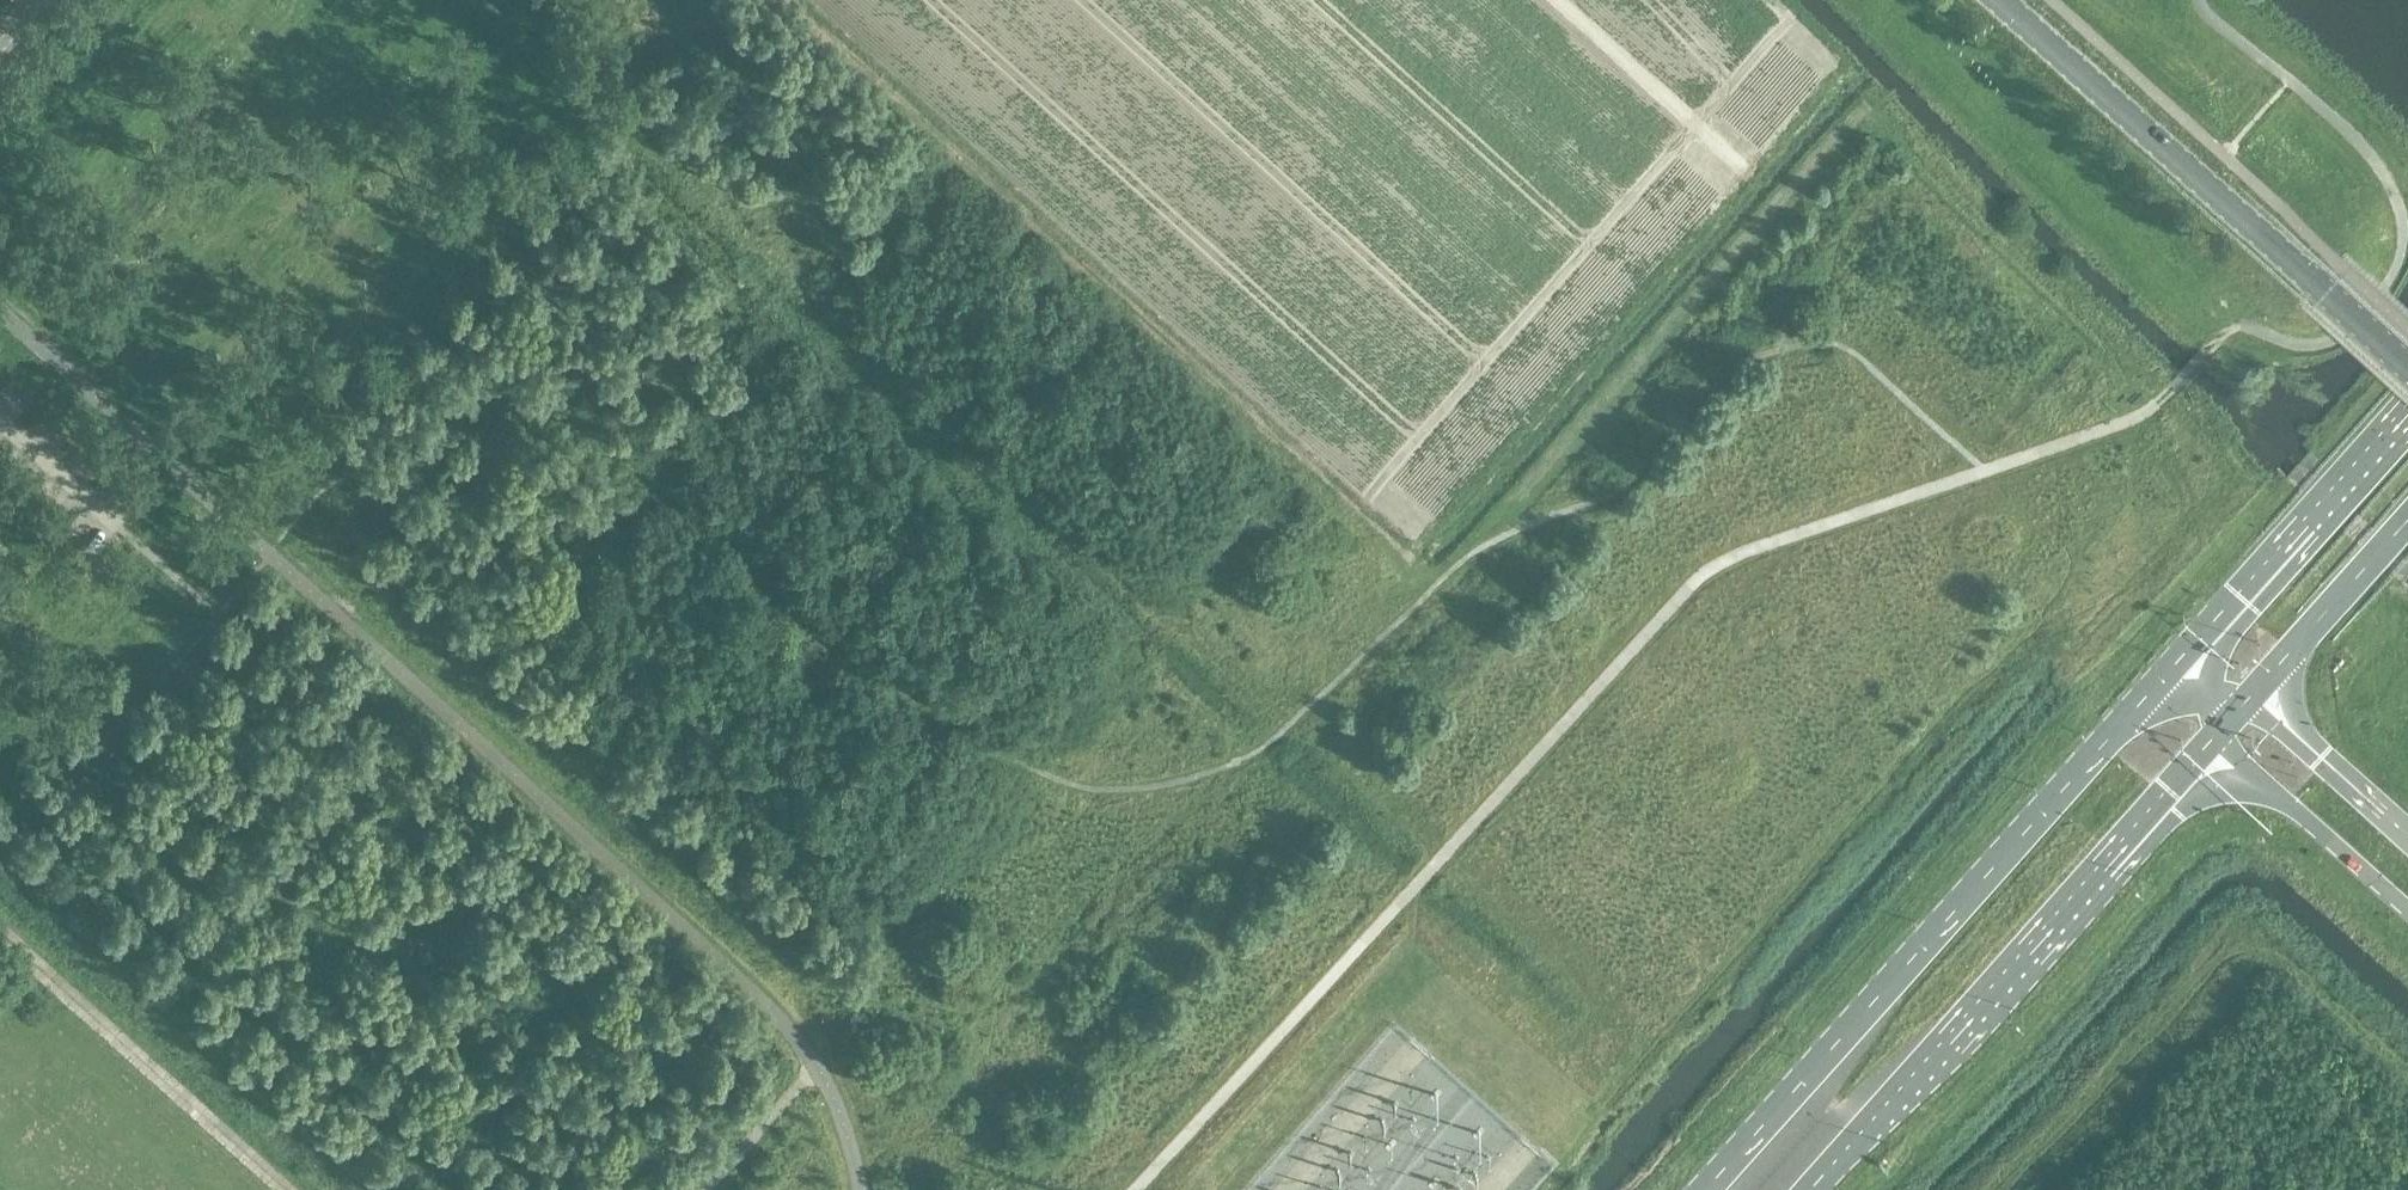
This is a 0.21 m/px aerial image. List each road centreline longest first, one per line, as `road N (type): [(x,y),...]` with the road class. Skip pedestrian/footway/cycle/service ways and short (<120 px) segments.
road 1 (primary): [(2176,664),(1709,1189)]
road 2 (primary): [(1828,1189),(2219,741)]
road 3 (tertiary): [(2407,368),(1998,0)]
road 4 (track): [(291,1189),(0,929)]
road 5 (trunk): [(2407,410),(2176,664)]
road 6 (secondary): [(2219,741),(2407,910)]
road 7 (trunk): [(2255,699),(2407,528)]
road 8 (secondary): [(2407,833),(2255,699)]
road 9 (track): [(707,1189),(818,1066)]

